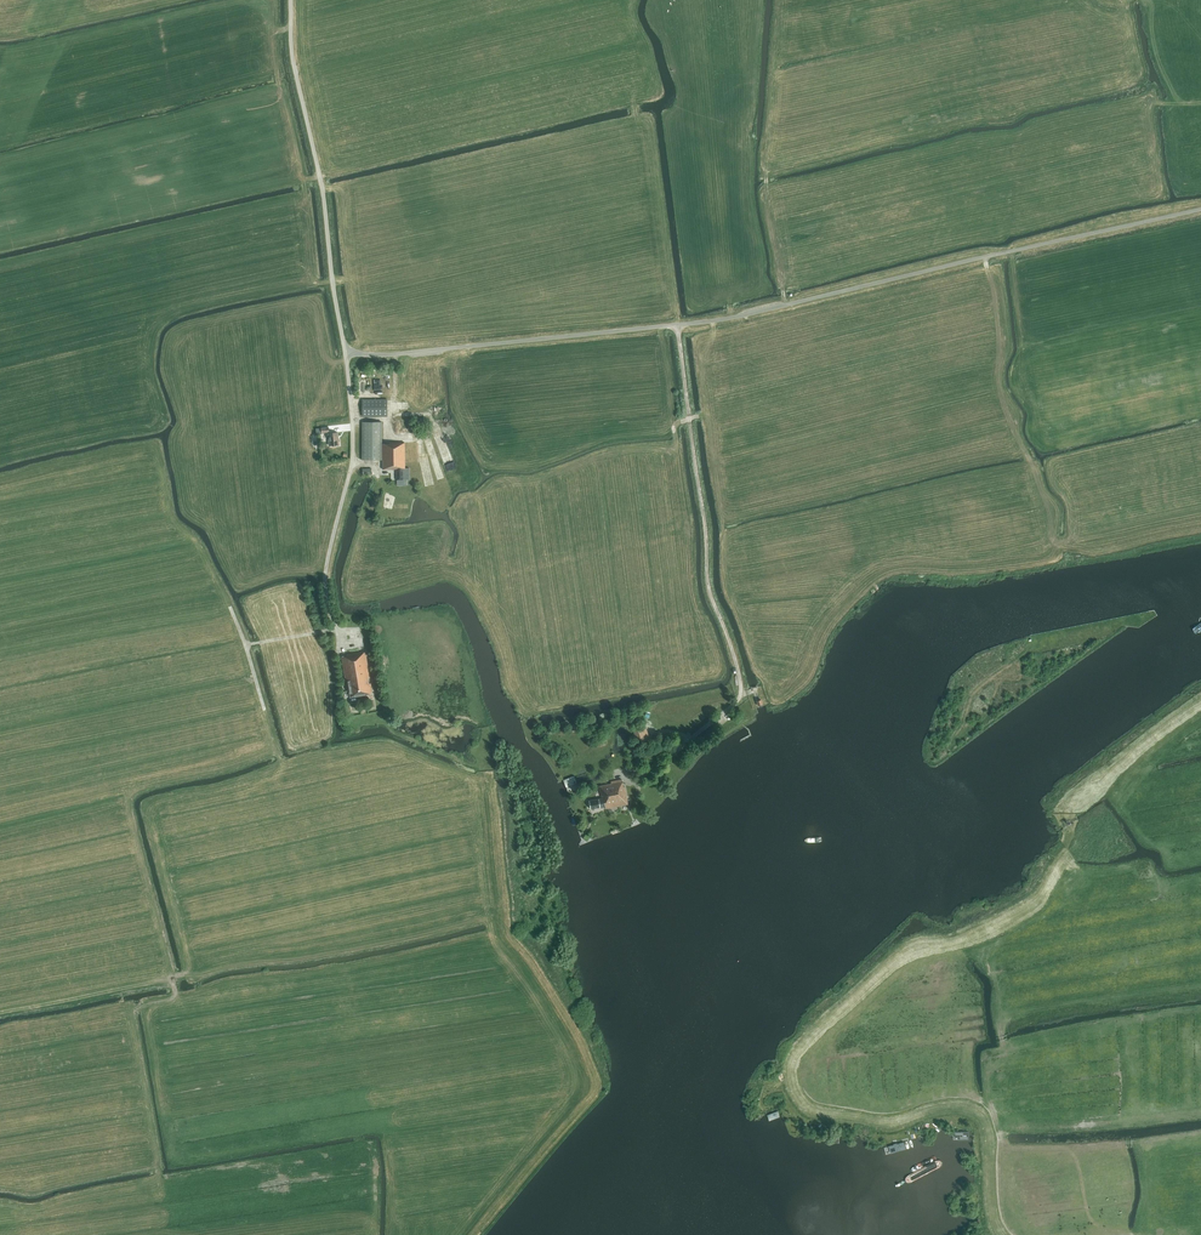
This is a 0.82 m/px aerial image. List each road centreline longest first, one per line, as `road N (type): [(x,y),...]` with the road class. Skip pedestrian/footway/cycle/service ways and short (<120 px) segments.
road 1 (unclassified): [(291,0),(293,62),(323,191),(345,351),(390,355),(677,325)]

